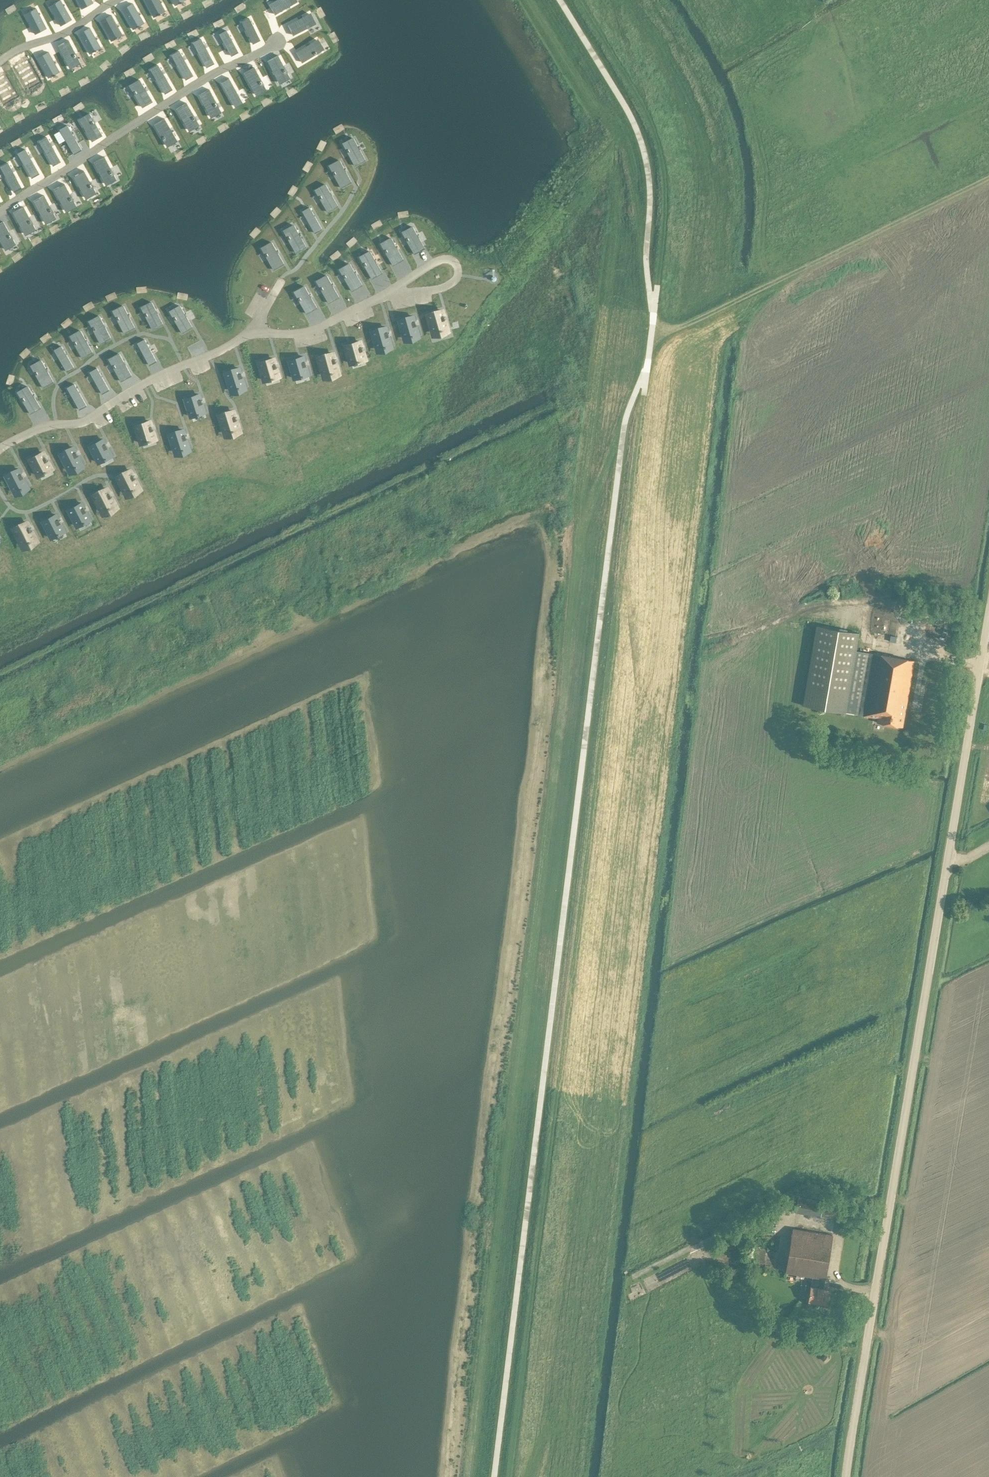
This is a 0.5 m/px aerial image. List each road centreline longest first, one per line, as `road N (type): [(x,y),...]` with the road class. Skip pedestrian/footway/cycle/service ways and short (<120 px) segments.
road 1 (track): [(648,364),(509,1476)]
road 2 (unclassified): [(848,1476),(988,621)]
road 3 (track): [(577,0),(640,106),(658,153),(665,226),(652,330),(687,324),(988,177)]

